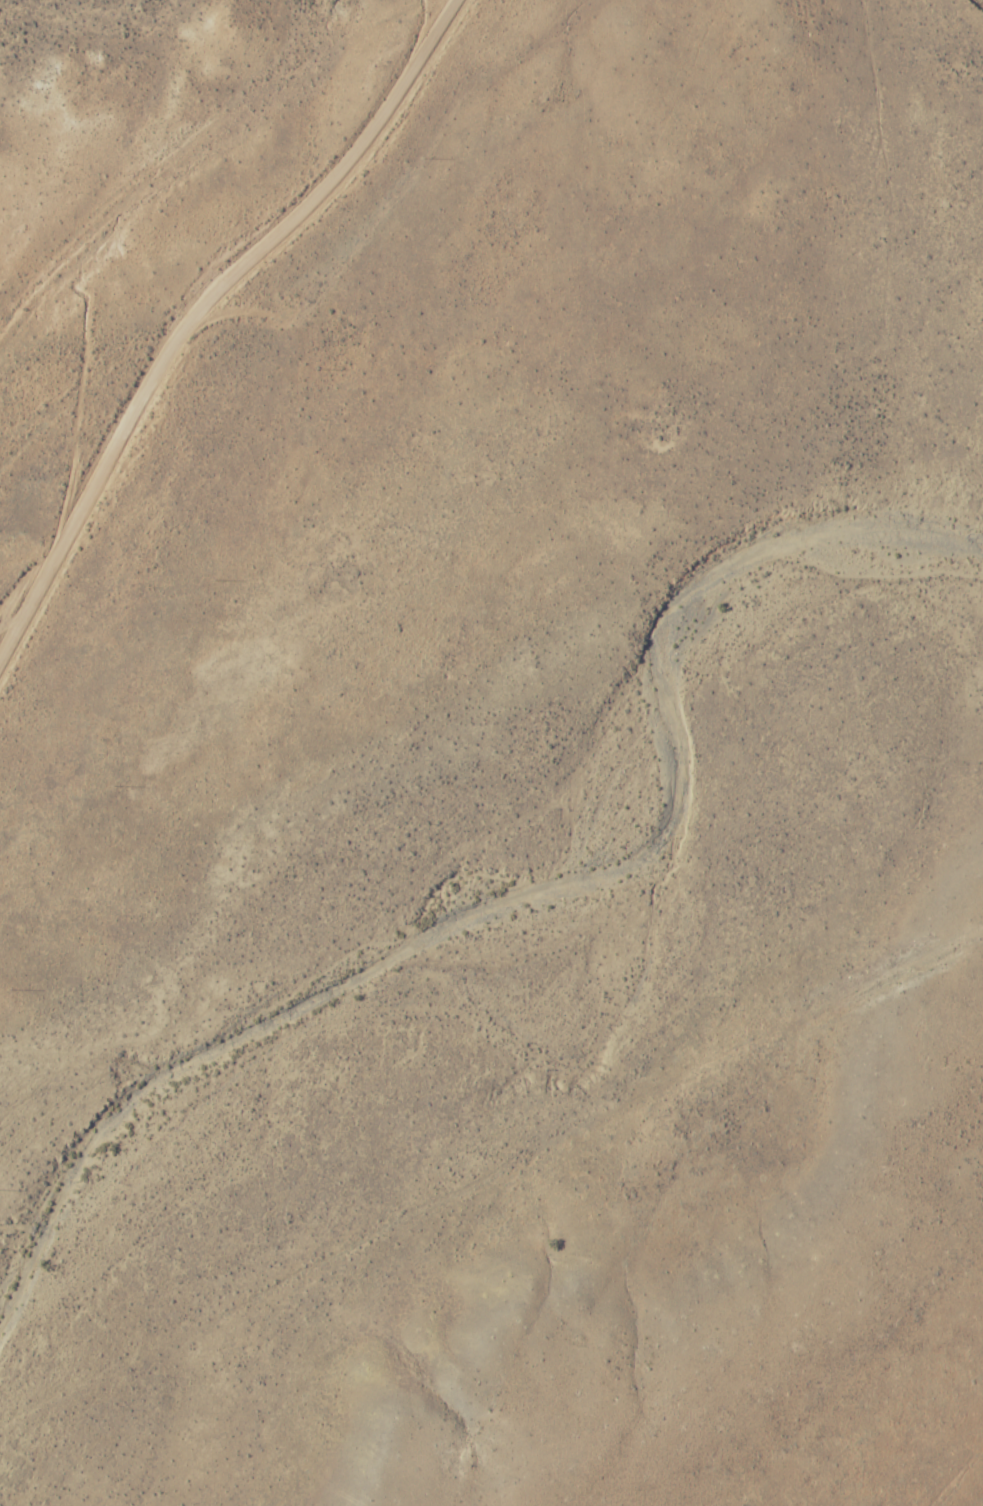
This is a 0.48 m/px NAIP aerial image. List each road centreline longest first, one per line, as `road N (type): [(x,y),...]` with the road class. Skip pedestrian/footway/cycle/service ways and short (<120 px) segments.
road 1 (tertiary): [(171,343),(366,135),(461,0)]
road 2 (tertiary): [(0,658),(171,343)]
road 3 (track): [(0,85),(19,160),(94,235),(196,312)]
road 4 (track): [(0,460),(80,379),(171,343)]

